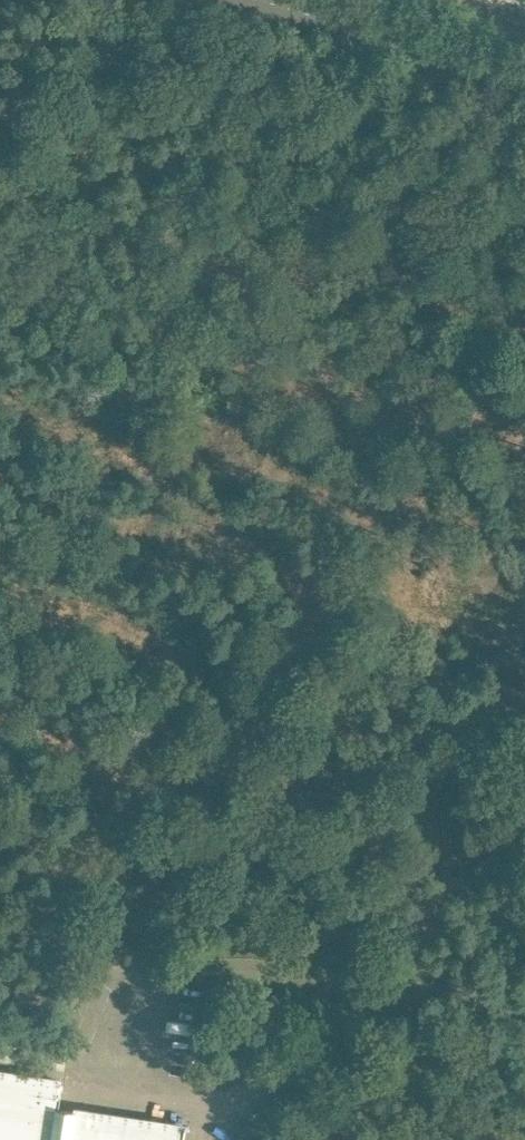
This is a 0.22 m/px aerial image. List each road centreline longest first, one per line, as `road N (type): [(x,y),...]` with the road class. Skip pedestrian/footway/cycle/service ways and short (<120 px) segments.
road 1 (unclassified): [(236,0),(524,88)]

